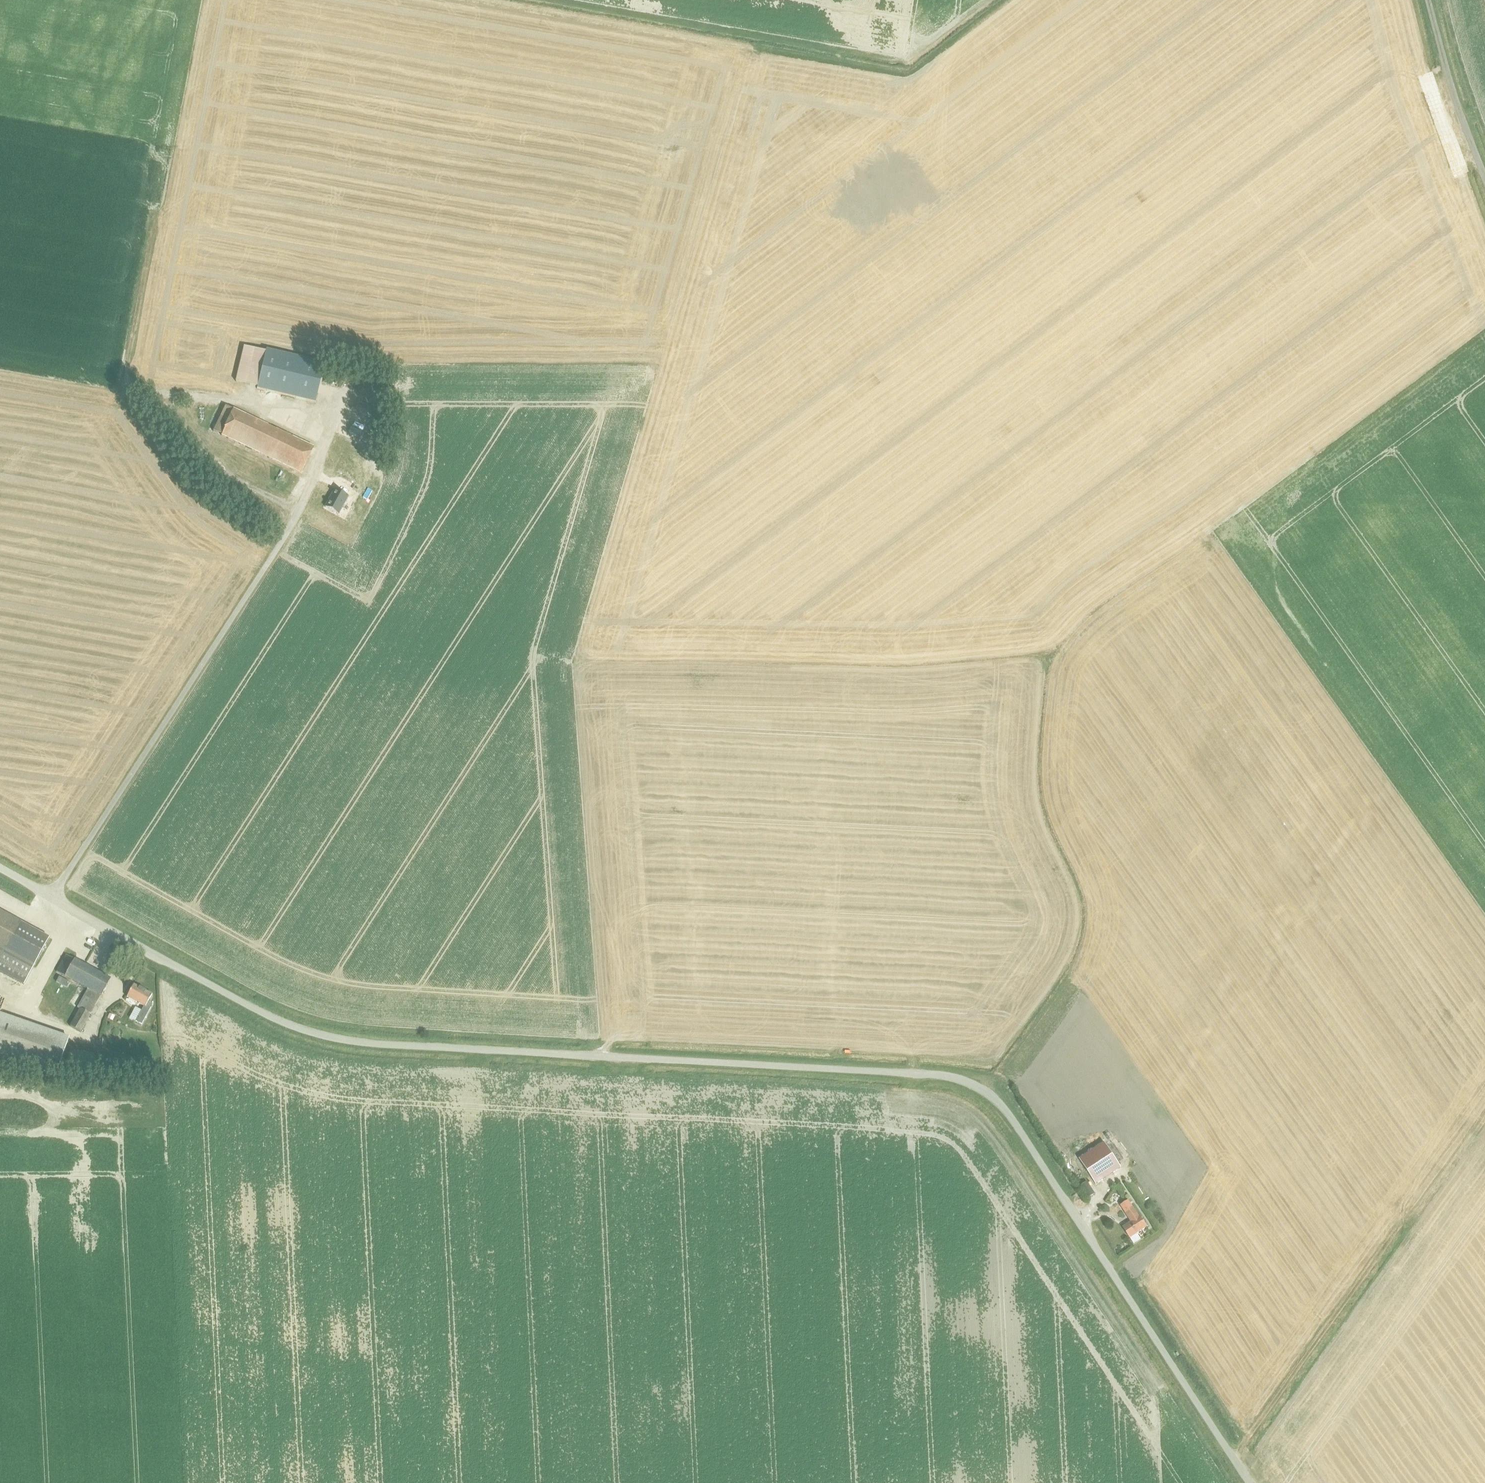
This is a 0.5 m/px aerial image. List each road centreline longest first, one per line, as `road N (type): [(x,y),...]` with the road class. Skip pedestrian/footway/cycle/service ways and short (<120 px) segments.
road 1 (unclassified): [(1249,1482),(1012,1118),(974,1085),(934,1075),(342,1040),(267,1015),(0,869)]
road 2 (track): [(1428,0),(1484,177)]

